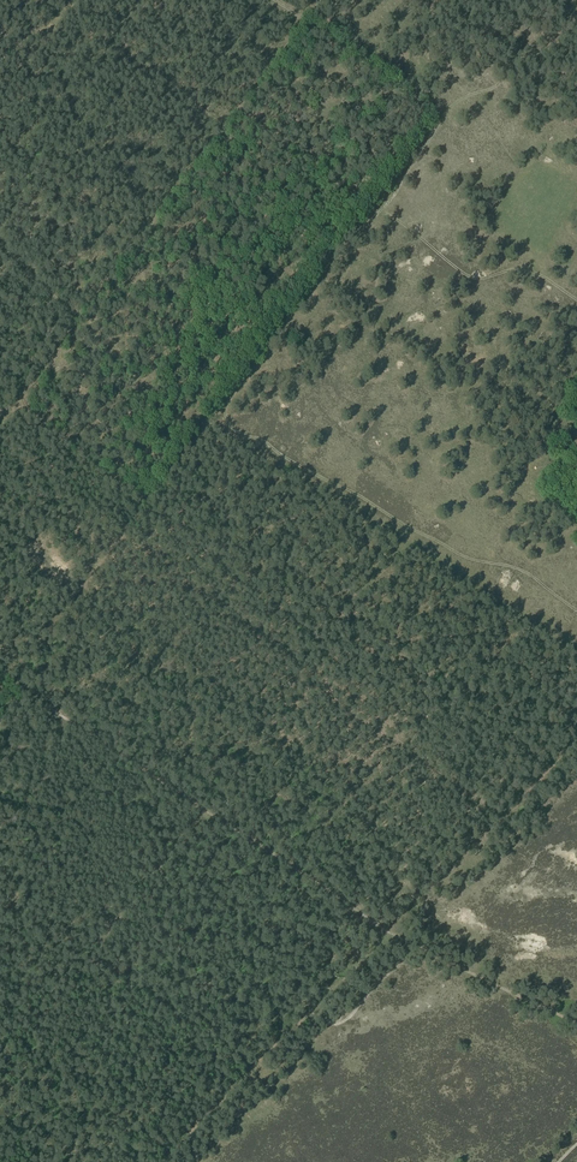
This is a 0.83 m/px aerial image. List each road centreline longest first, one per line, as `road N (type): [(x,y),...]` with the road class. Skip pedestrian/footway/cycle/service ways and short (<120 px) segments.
road 1 (track): [(576,611),(528,574),(457,553),(238,433),(226,407)]
road 2 (track): [(226,407),(149,495),(12,685)]
road 3 (track): [(226,407),(358,224),(371,218)]
road 4 (track): [(371,218),(400,223),(467,276),(527,270),(576,300)]

